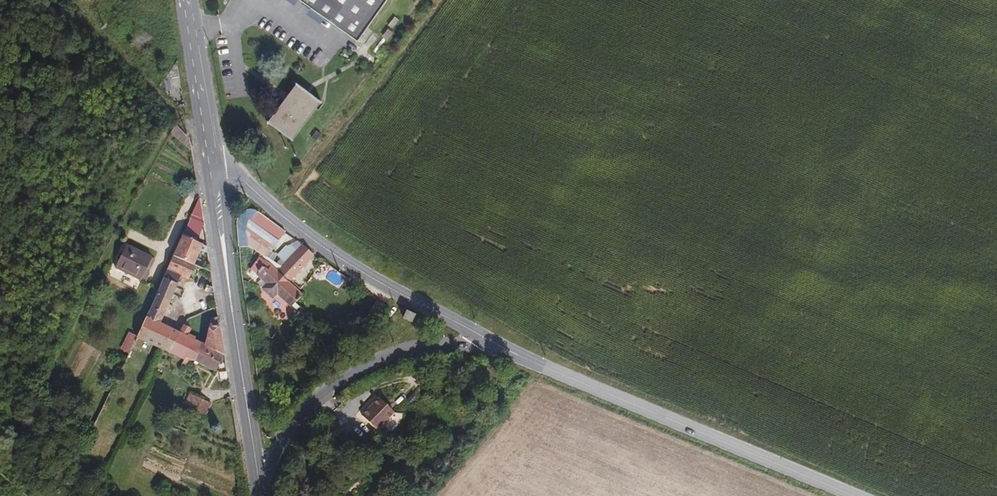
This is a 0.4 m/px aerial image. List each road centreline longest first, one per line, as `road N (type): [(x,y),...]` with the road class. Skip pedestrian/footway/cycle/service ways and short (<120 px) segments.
road 1 (secondary): [(850,495),(499,345)]
road 2 (secondary): [(499,345),(355,268),(213,167)]
road 3 (secondary): [(260,490),(213,167)]
road 4 (secondary): [(260,490),(272,451),(306,405),(344,376),(411,348),(499,345)]
road 5 (track): [(75,0),(209,141)]
road 6 (secondary): [(213,167),(188,0)]

